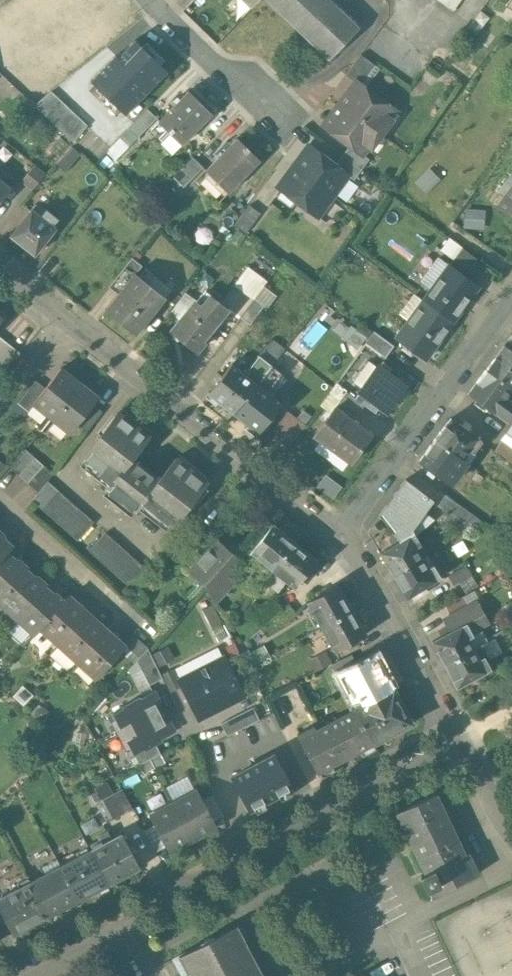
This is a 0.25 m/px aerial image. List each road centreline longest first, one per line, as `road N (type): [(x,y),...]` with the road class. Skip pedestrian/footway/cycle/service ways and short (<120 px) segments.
road 1 (residential): [(118,917),(464,741)]
road 2 (residential): [(65,322),(342,544)]
road 3 (residential): [(511,304),(342,544)]
road 4 (residential): [(342,544),(464,741)]
road 5 (residential): [(162,0),(216,65),(287,128)]
road 6 (residential): [(0,494),(130,612)]
road 7 (residential): [(10,975),(118,917)]

